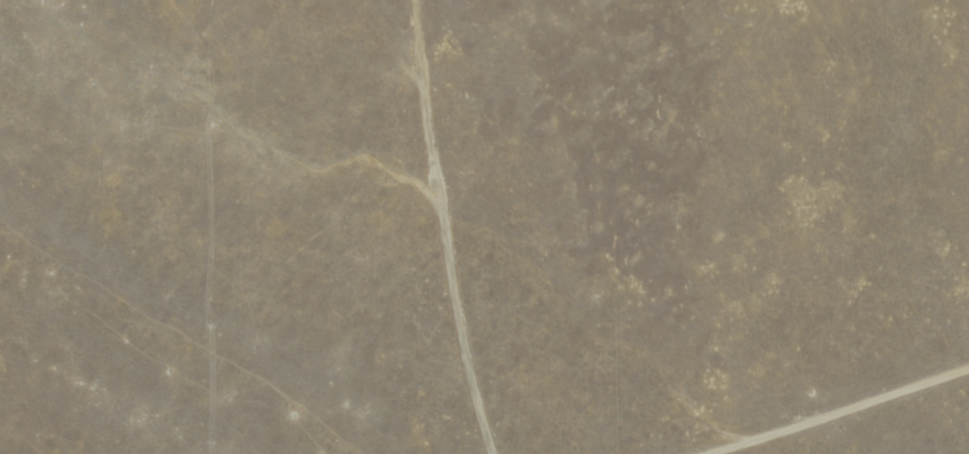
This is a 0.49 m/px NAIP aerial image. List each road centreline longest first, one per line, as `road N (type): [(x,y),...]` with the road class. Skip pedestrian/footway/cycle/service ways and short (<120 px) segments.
road 1 (track): [(732,453),(968,378)]

